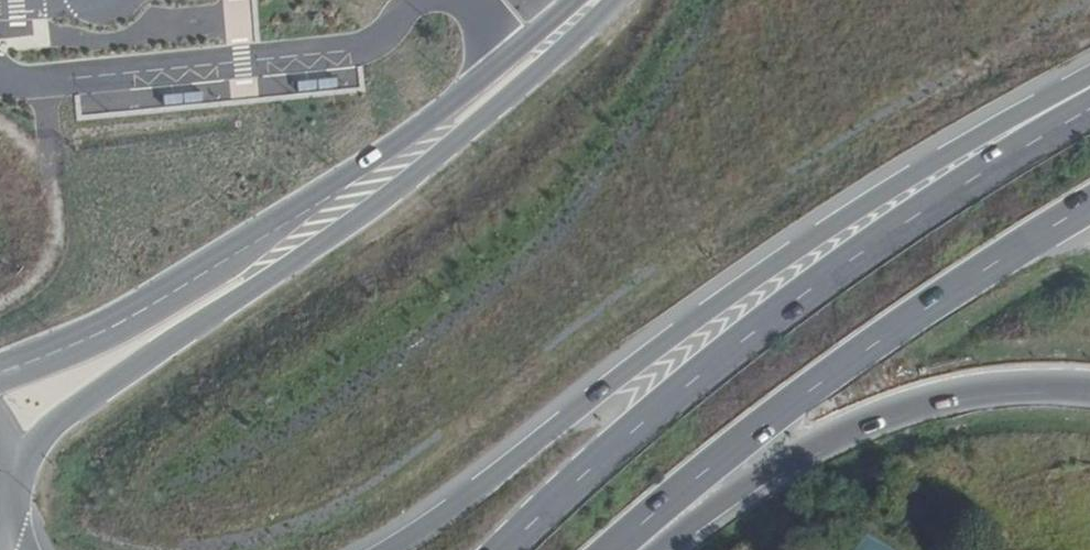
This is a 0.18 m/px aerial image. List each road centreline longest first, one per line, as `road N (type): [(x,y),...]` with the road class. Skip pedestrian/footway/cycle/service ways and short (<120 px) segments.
road 1 (trunk): [(1089,75),(920,170),(724,298),(390,549)]
road 2 (secondary): [(10,480),(70,411),(393,193),(570,45),(602,0)]
road 3 (trunk): [(1089,107),(835,270),(611,447),(501,549)]
road 4 (secondary): [(589,0),(544,24),(265,240),(92,341),(0,375)]
road 5 (trunk): [(611,549),(875,342),(1089,207)]
road 6 (motorway): [(657,549),(719,504),(874,418),(995,388),(1089,389)]

